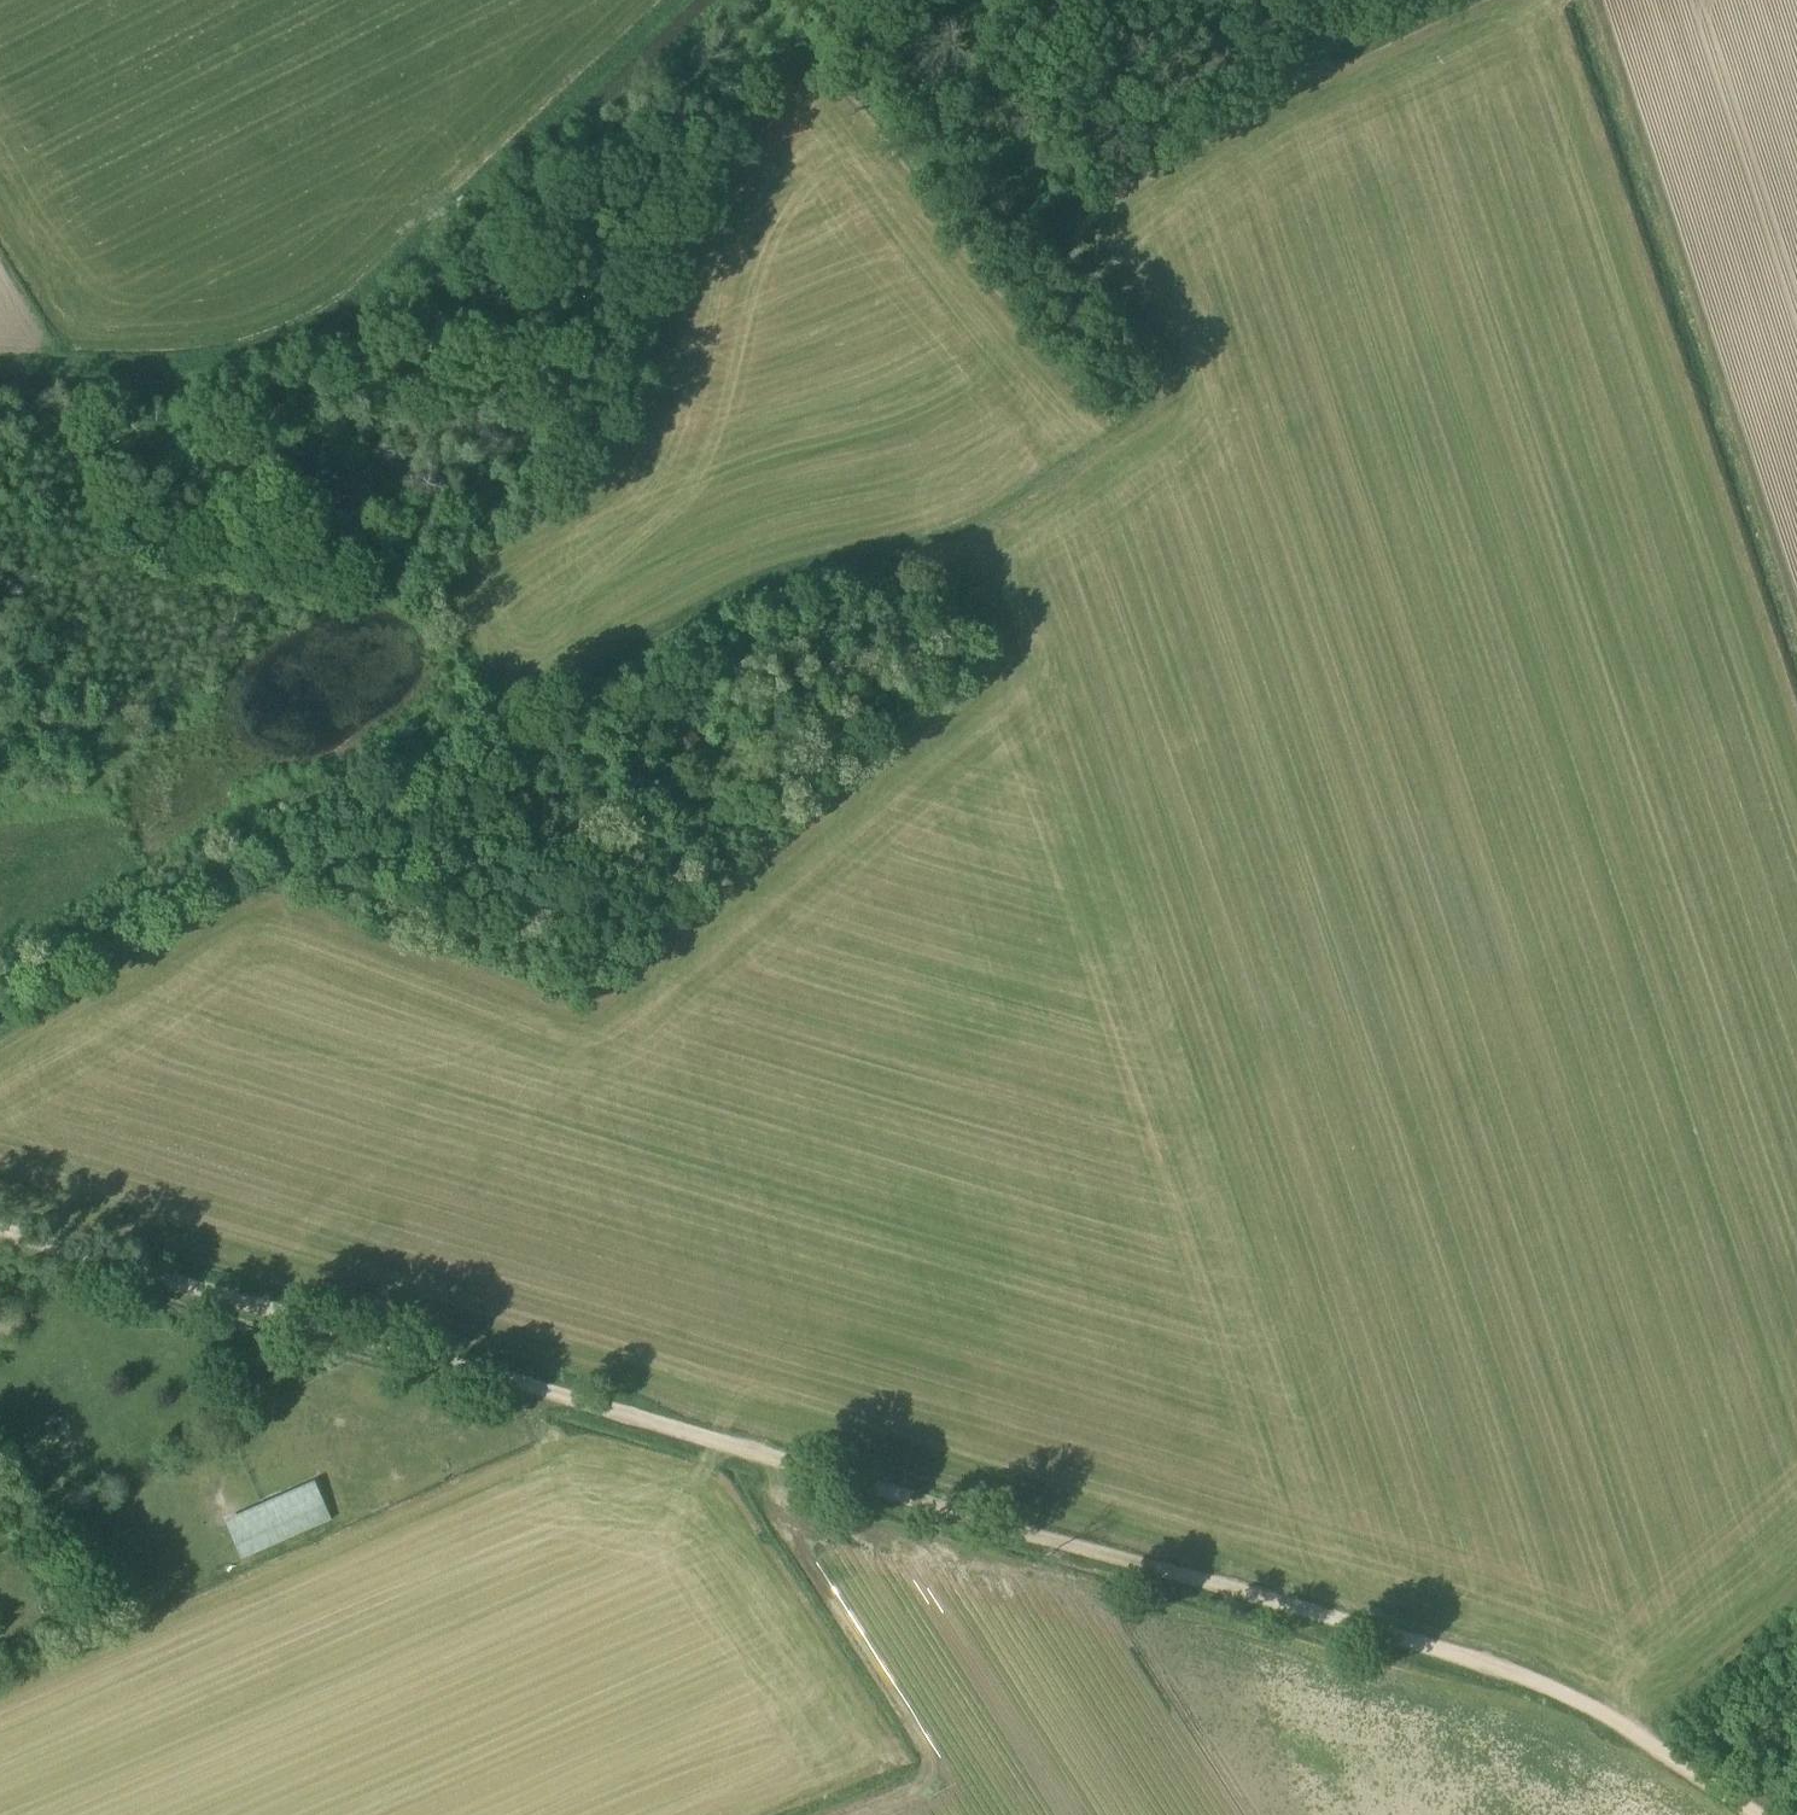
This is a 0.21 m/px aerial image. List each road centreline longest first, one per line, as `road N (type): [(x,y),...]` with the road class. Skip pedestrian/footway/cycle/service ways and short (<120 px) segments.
road 1 (track): [(0,1021),(631,647),(793,578),(943,545),(1153,401),(1176,380),(1169,358),(1078,225),(1081,212),(1298,75),(1317,58),(1343,0)]
road 2 (track): [(1763,1814),(1617,1721),(1466,1657),(892,1496),(0,1227)]

